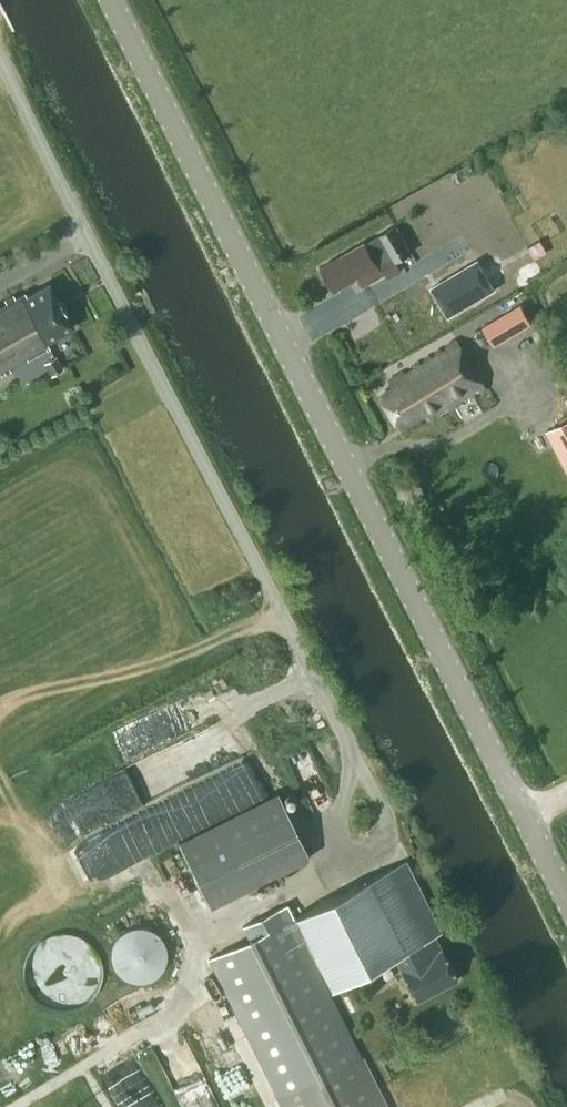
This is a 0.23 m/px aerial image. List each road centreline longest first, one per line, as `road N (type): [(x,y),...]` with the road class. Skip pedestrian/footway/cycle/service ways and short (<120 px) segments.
road 1 (secondary): [(566,897),(111,0)]
road 2 (unclassified): [(354,752),(0,58)]

